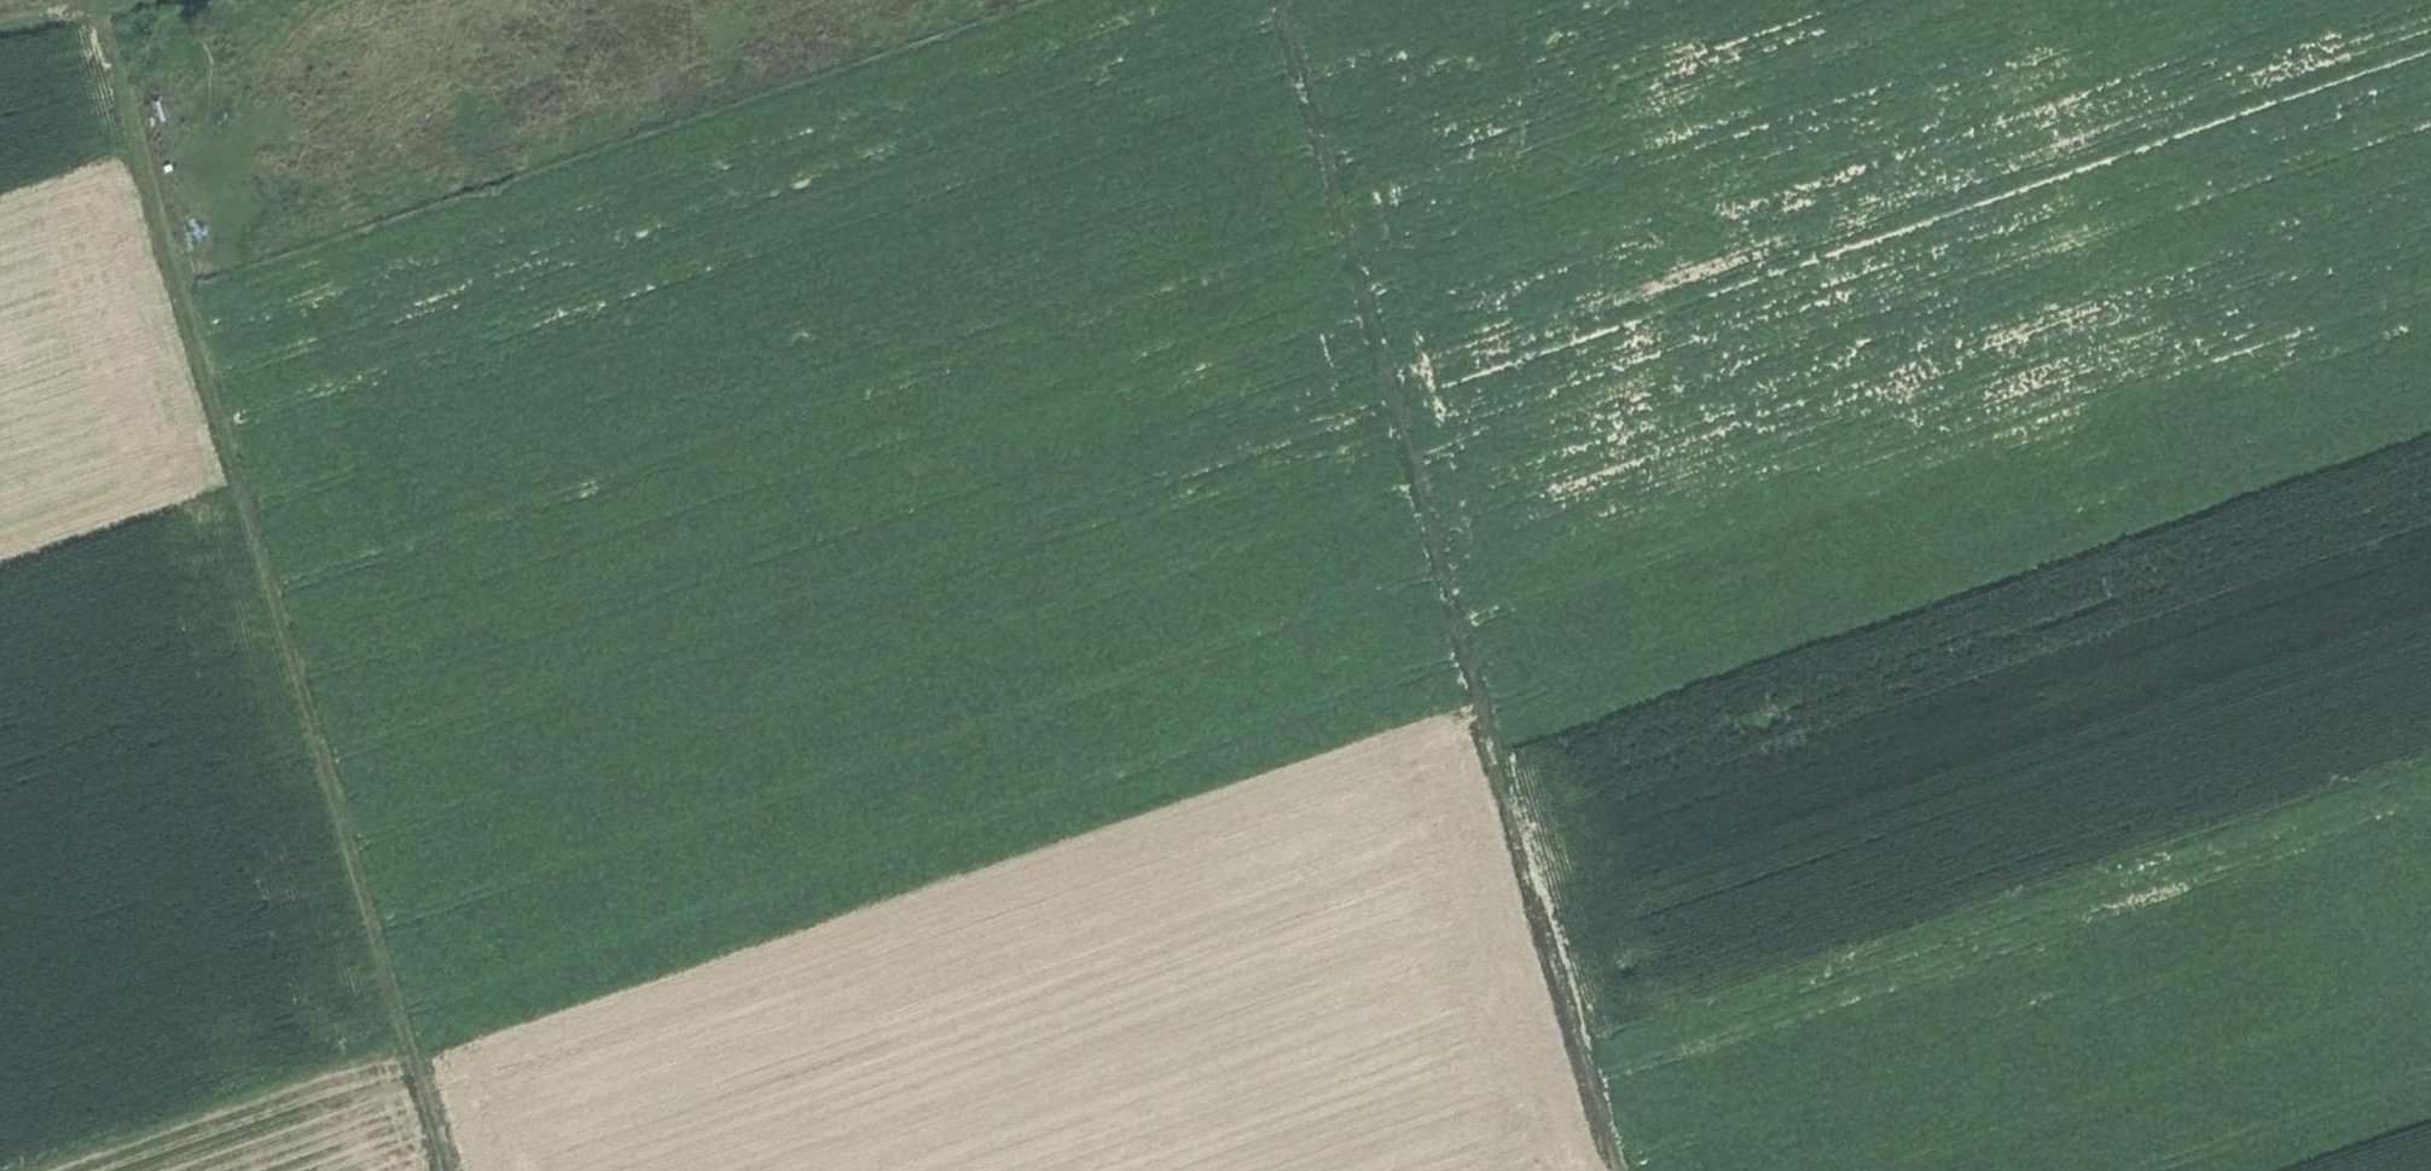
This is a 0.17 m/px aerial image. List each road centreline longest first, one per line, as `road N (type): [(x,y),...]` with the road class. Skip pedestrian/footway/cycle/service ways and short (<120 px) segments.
road 1 (track): [(1284,0),(1635,1170)]
road 2 (track): [(123,0),(447,1170)]

